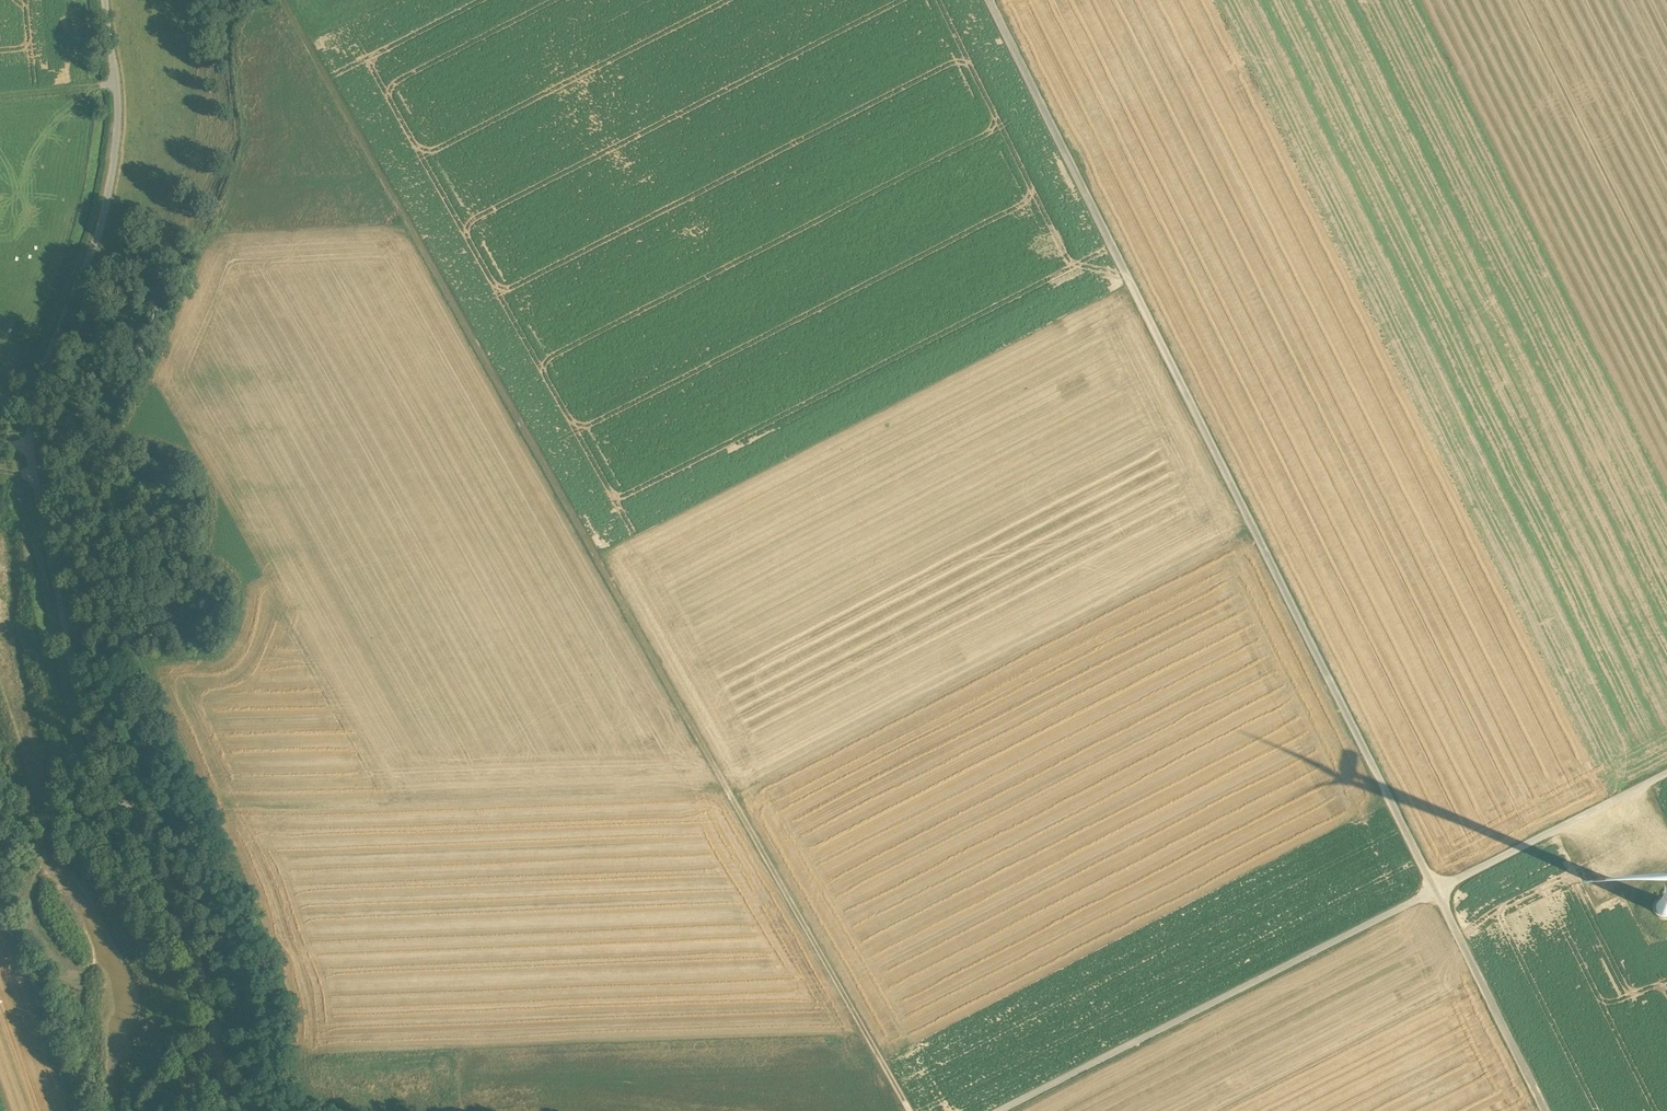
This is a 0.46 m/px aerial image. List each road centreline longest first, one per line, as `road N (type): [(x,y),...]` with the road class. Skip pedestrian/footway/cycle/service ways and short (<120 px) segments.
road 1 (track): [(914,1110),(284,0)]
road 2 (track): [(992,0),(1551,1110)]
road 3 (track): [(224,1059),(199,947),(84,716),(36,464),(37,413),(100,245),(116,142),(105,0)]
road 4 (track): [(1666,785),(1032,1110)]
road 5 (track): [(0,832),(139,821)]

